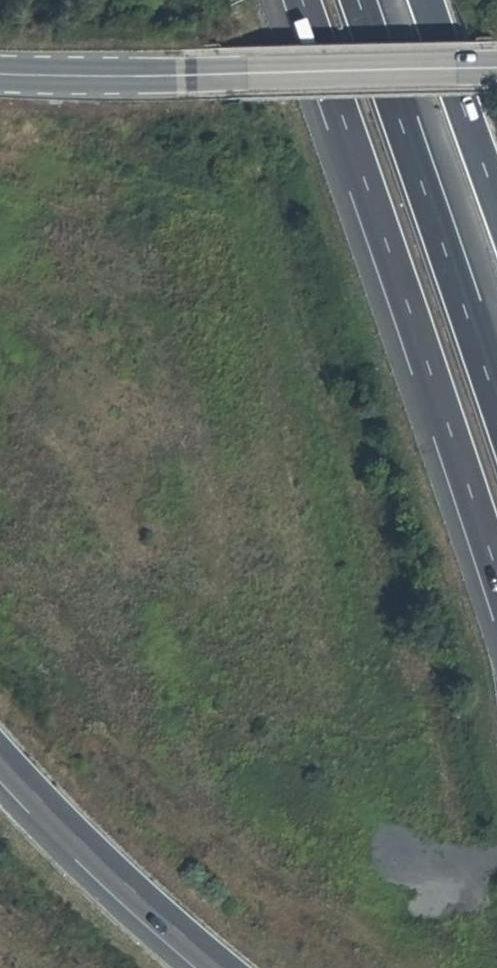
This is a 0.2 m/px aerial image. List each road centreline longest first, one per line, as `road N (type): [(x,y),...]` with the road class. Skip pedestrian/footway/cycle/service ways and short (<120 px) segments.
road 1 (motorway): [(303,0),(496,576)]
road 2 (secondary): [(496,69),(0,73)]
road 3 (motorway): [(496,400),(358,0)]
road 4 (motorway): [(0,757),(134,892),(223,967)]
road 5 (motorway): [(496,200),(426,0)]

